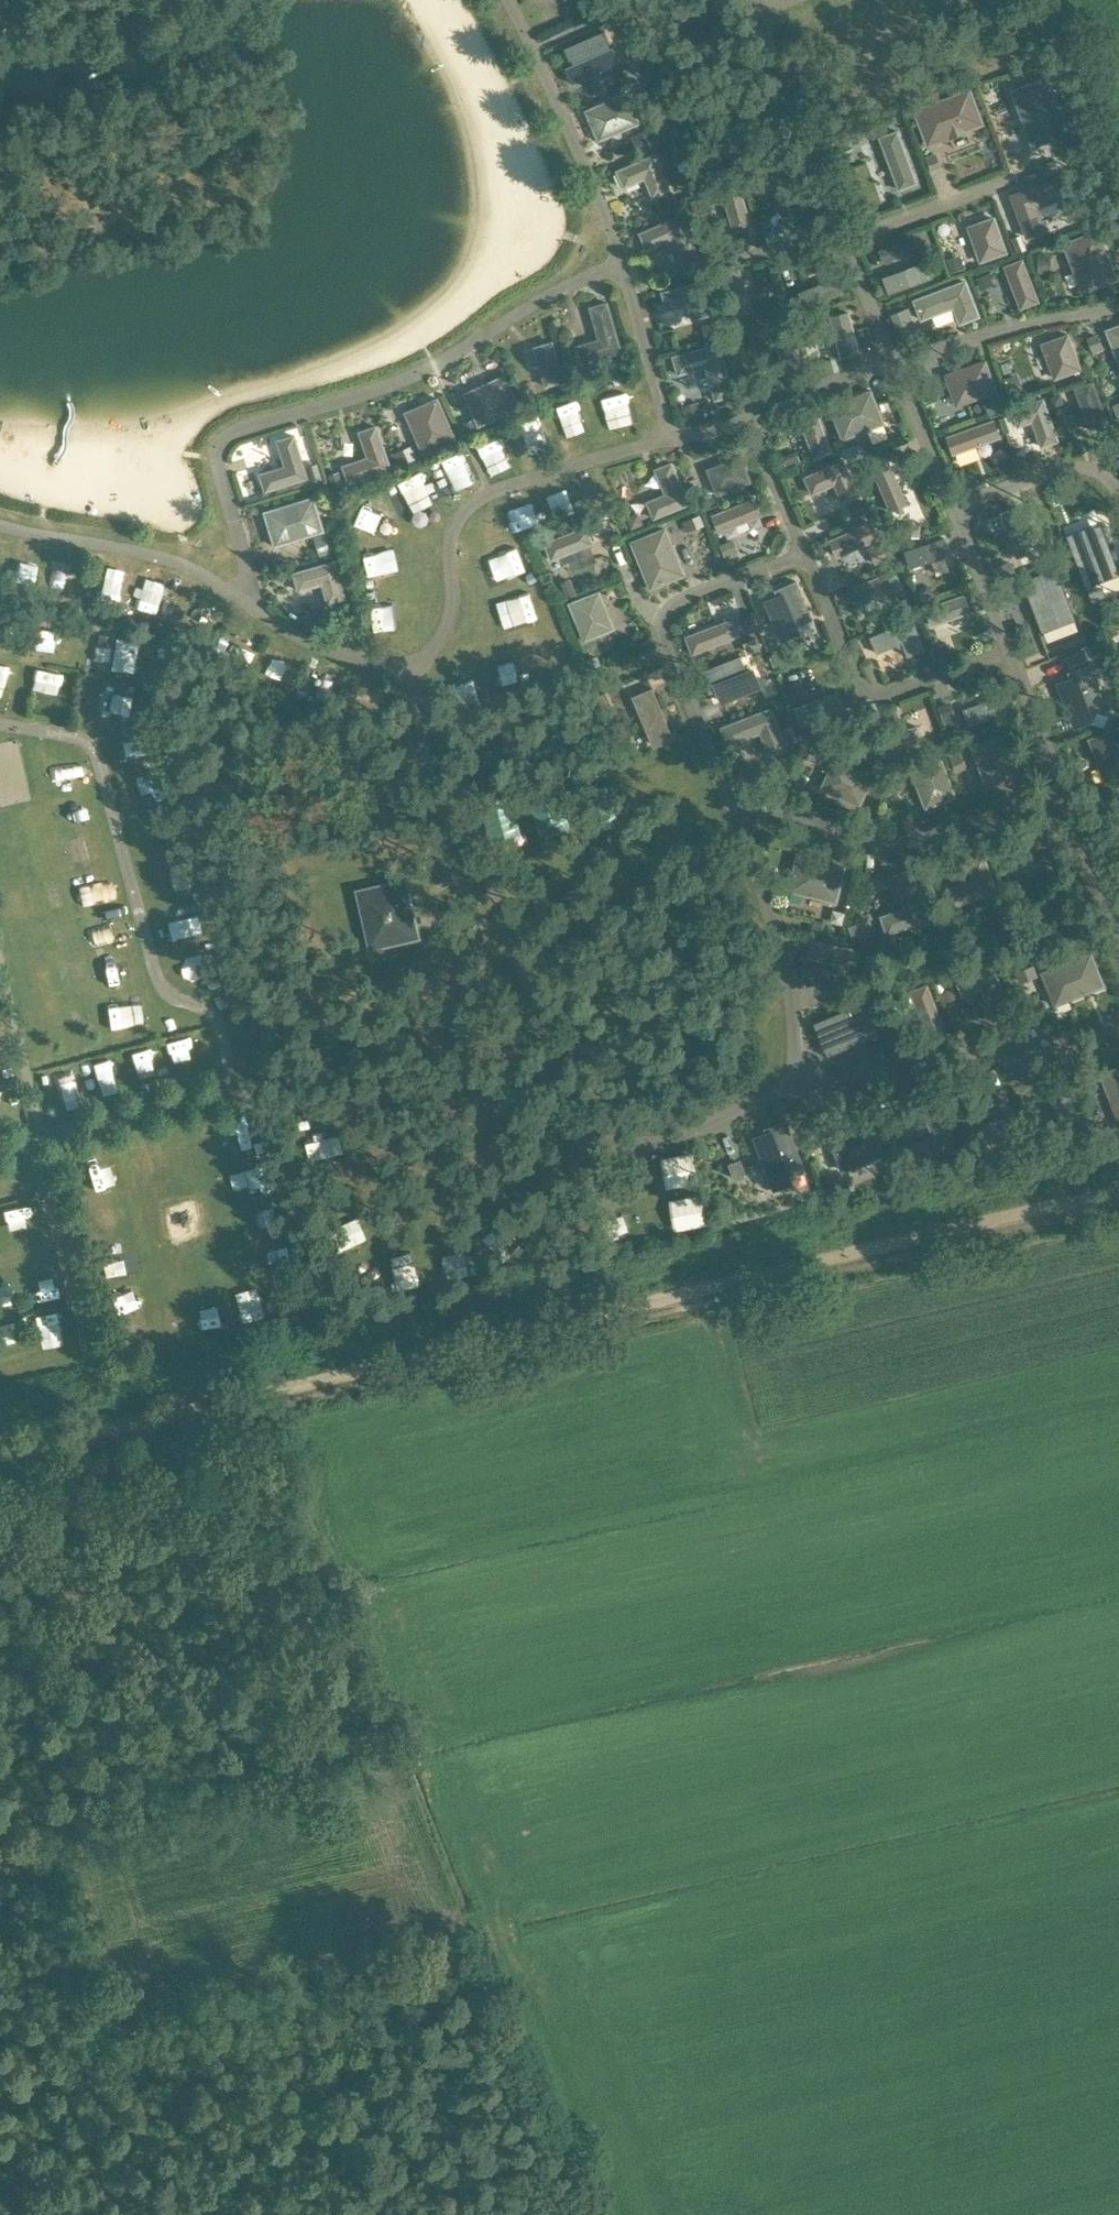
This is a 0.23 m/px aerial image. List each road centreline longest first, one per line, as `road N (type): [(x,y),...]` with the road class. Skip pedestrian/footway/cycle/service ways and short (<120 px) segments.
road 1 (track): [(0,1453),(1118,1194)]

